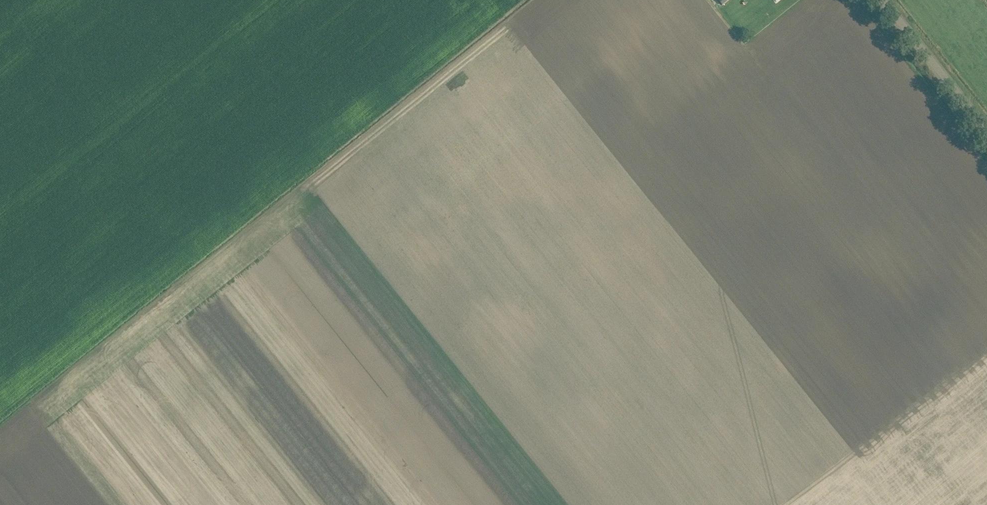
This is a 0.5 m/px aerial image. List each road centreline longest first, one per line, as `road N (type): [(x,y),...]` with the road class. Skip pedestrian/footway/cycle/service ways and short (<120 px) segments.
road 1 (track): [(114,459),(683,0)]
road 2 (tertiary): [(986,130),(882,0)]

